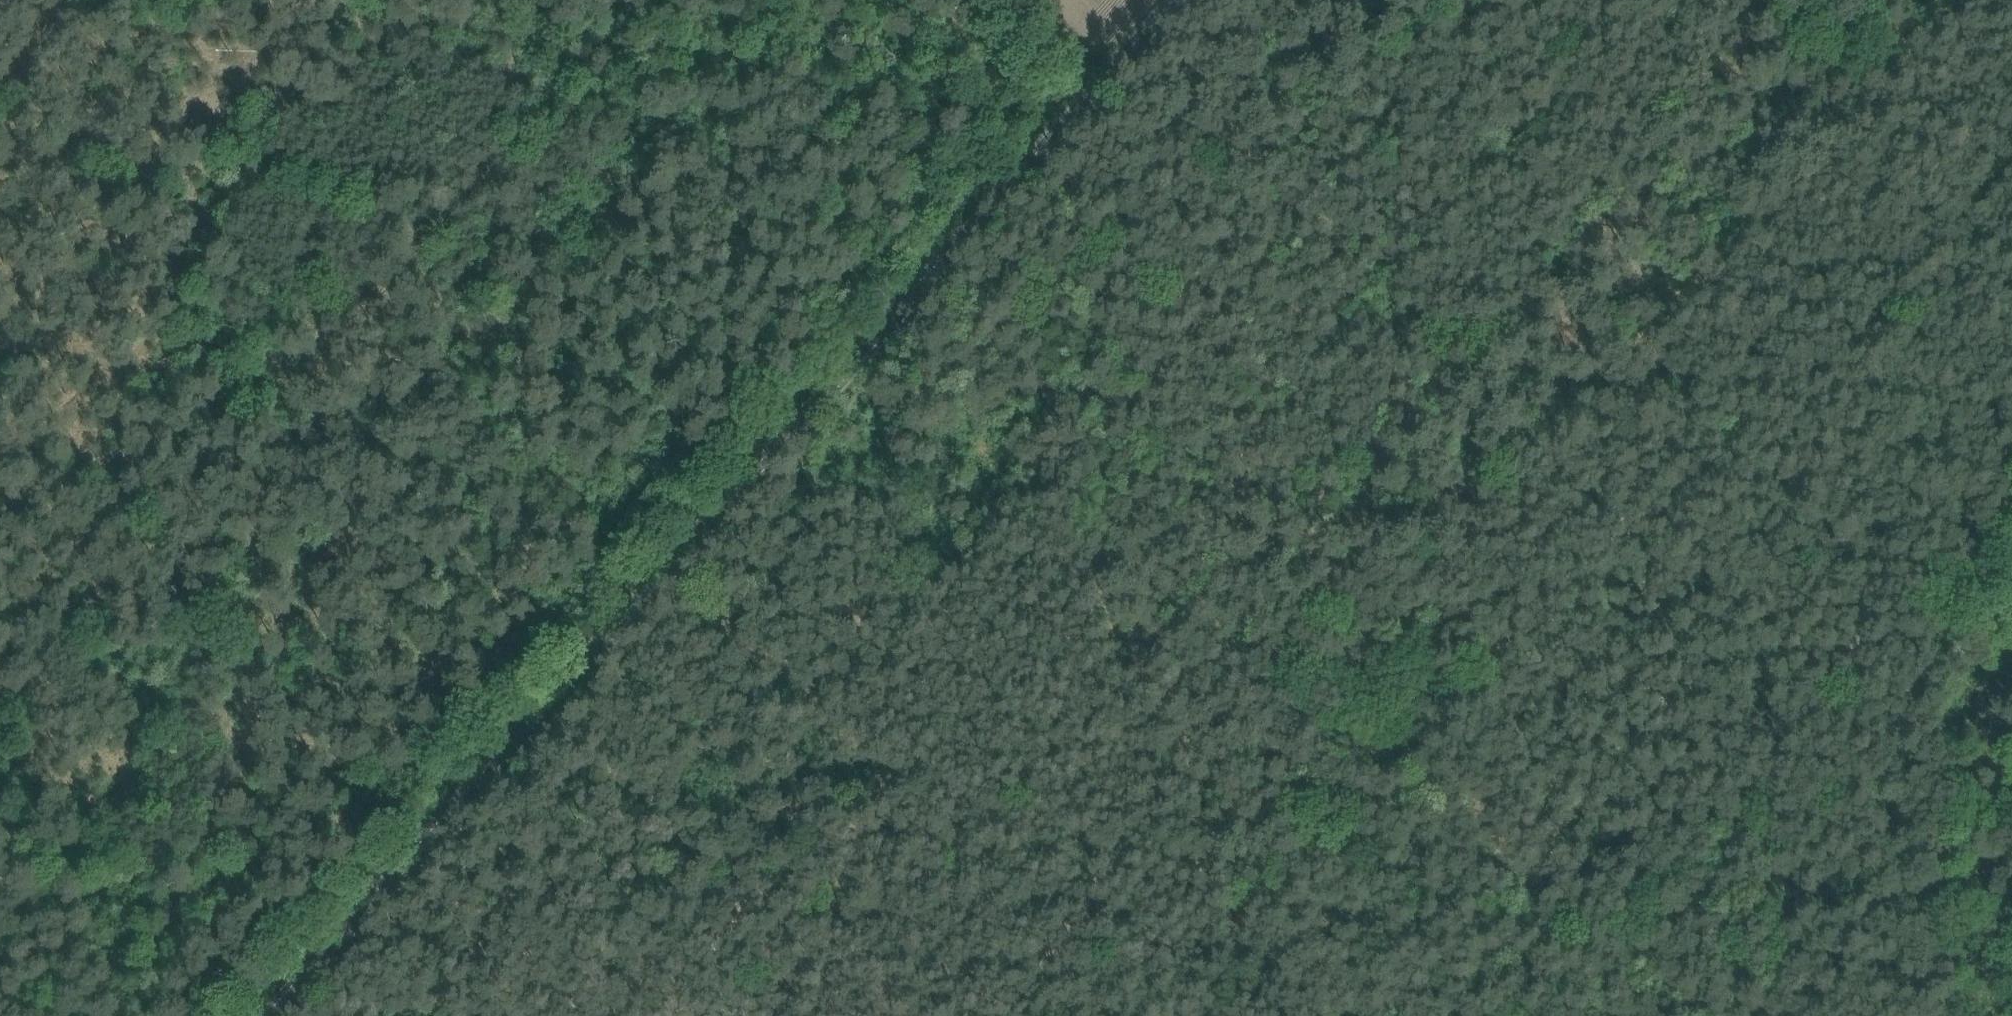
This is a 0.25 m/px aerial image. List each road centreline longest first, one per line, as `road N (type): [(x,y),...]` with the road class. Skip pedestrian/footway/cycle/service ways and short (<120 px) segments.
road 1 (unclassified): [(269,1015),(1180,0)]
road 2 (track): [(1009,0),(1099,91)]

